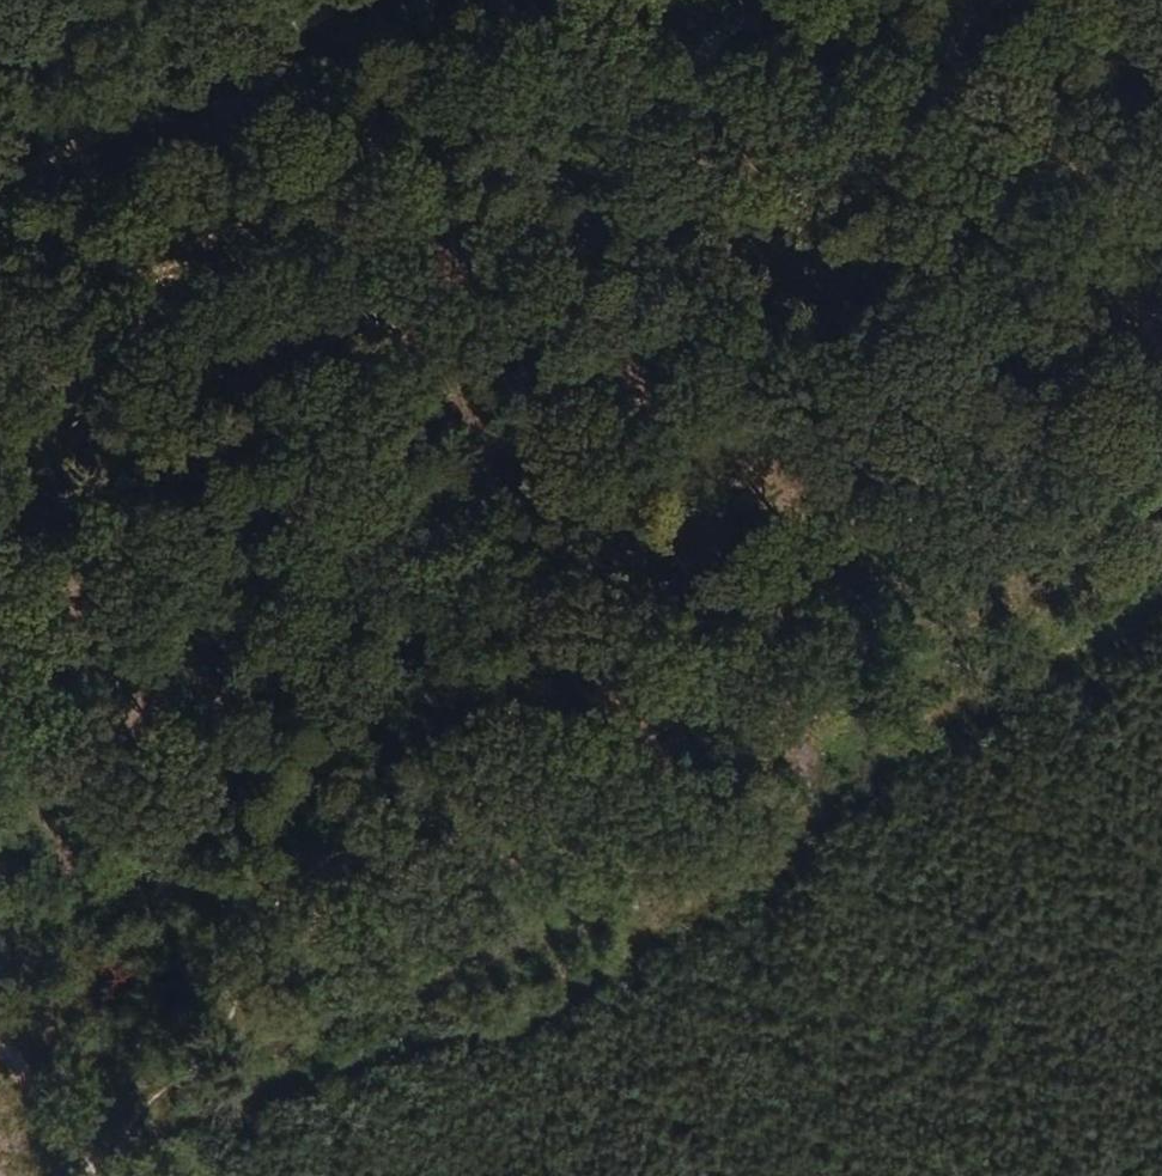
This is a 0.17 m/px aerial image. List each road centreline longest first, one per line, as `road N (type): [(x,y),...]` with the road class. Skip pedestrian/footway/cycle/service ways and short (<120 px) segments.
road 1 (track): [(0,185),(347,0)]
road 2 (track): [(0,1069),(81,1175)]

